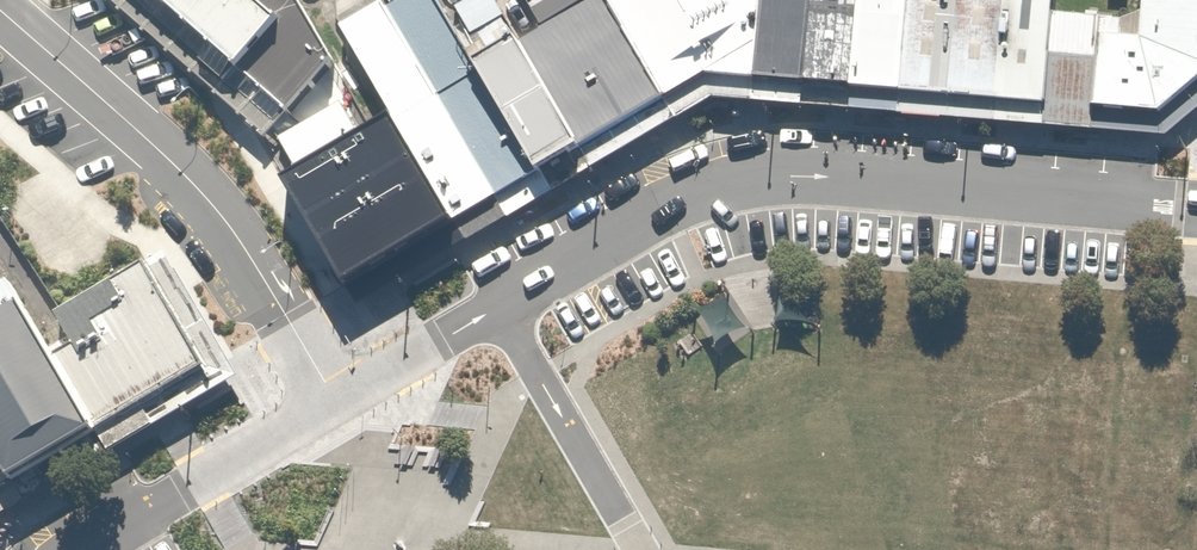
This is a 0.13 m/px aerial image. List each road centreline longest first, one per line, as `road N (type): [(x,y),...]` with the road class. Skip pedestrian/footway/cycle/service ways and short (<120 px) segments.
road 1 (unclassified): [(339,399),(704,183),(733,175),(1196,218)]
road 2 (unclassified): [(339,399),(234,230),(136,126),(0,7)]
road 3 (unclassified): [(81,549),(339,399)]

